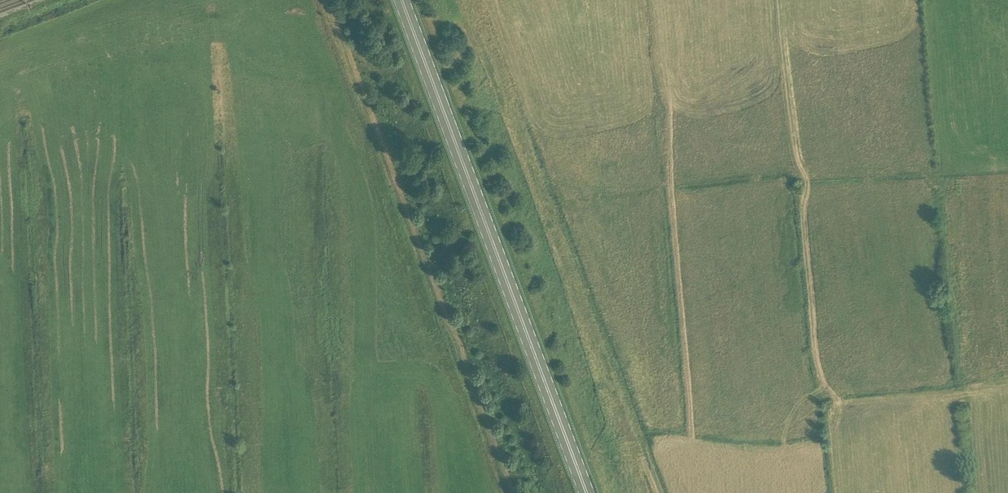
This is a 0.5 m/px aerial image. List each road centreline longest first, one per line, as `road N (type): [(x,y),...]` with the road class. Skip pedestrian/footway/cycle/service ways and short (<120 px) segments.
road 1 (secondary): [(587,492),(402,0)]

